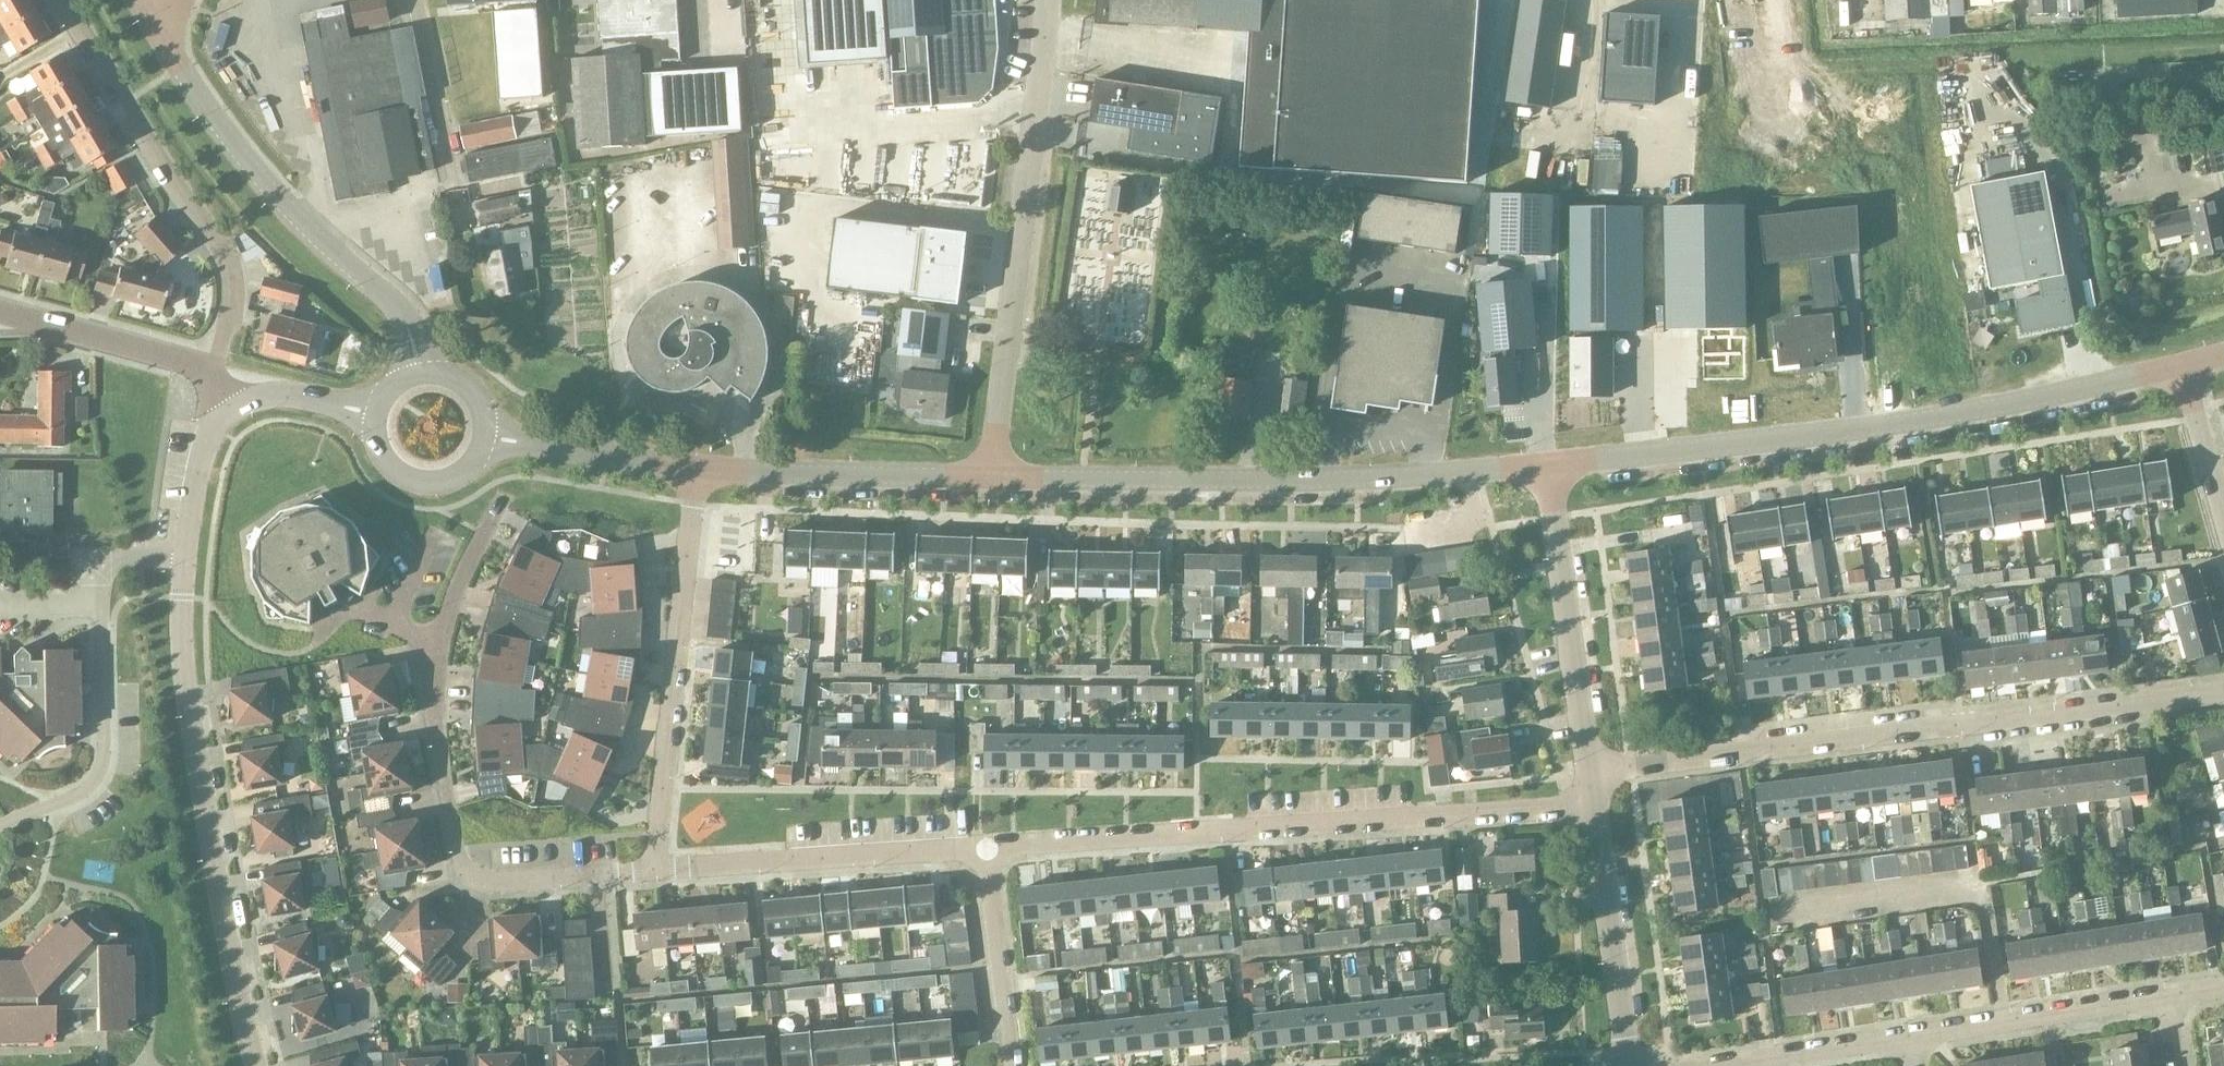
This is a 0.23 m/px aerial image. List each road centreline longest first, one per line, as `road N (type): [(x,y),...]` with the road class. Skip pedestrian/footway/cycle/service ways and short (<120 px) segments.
road 1 (tertiary): [(1546,464),(1929,419),(2181,366)]
road 2 (residential): [(1588,771),(2223,691)]
road 3 (residential): [(987,847),(1593,805)]
road 4 (tertiary): [(1501,469),(1303,481),(993,478)]
road 5 (unclassified): [(993,478),(1048,0)]
road 6 (tertiary): [(419,372),(401,312),(262,180),(142,6)]
road 7 (unclassified): [(257,1065),(205,808),(181,607)]
road 8 (residential): [(63,0),(228,264),(233,309),(218,356),(204,369)]
road 9 (residential): [(654,869),(492,883),(469,875),(458,853),(436,726),(436,643)]
road 10 (residential): [(654,869),(697,468)]
road 11 (residential): [(654,869),(987,847)]
road 12 (unclassified): [(1588,771),(1546,464)]
road 13 (tertiary): [(993,478),(697,468)]
road 14 (unclassified): [(1630,1065),(1593,805)]
road 15 (residential): [(1909,1036),(2165,996)]
road 16 (residential): [(1014,1065),(987,847)]
road 17 (tertiary): [(204,369),(0,310)]
road 18 (tertiary): [(697,468),(487,437)]
road 19 (residential): [(1710,1065),(1909,1036)]
road 20 (unclassified): [(182,590),(201,458),(212,429),(230,411)]
road 21 (unclassified): [(454,185),(414,0)]
road 22 (tertiary): [(375,416),(383,460),(420,484),(464,475),(487,437)]
road 23 (residential): [(436,643),(505,496)]
road 24 (residential): [(2223,521),(2181,366)]
road 25 (tertiary): [(230,411),(289,396),(375,416)]

